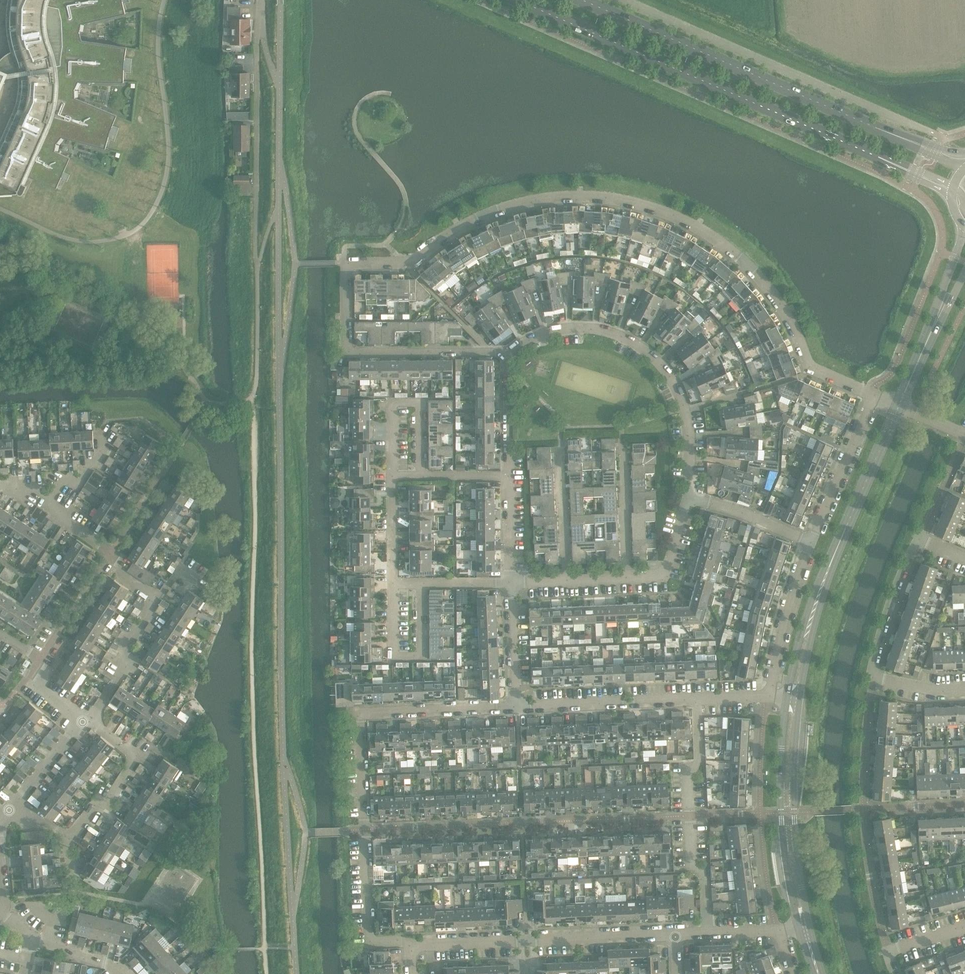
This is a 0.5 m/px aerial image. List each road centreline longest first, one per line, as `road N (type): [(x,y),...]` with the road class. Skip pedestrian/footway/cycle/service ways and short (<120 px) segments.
road 1 (residential): [(508,354),(346,354),(345,264),(408,263),(445,234),(527,200),(619,195),(721,241),(765,283),(813,372),(875,395)]
road 2 (tertiary): [(518,0),(897,165)]
road 3 (tertiary): [(907,140),(584,0)]
road 4 (residential): [(695,493),(687,417),(655,355),(612,331),(569,325),(508,354)]
road 5 (residential): [(257,271),(261,0)]
road 6 (residential): [(412,941),(679,936)]
road 7 (residential): [(368,829),(363,712),(512,705)]
road 8 (residential): [(710,933),(709,873),(694,865),(689,775),(703,756),(701,698)]
road 9 (tertiary): [(788,696),(782,812),(799,927)]
road 10 (tertiary): [(809,925),(794,812),(799,698)]
road 11 (residential): [(873,677),(918,539),(964,555)]
road 12 (tertiary): [(851,516),(813,598),(788,696)]
road 13 (tertiary): [(799,698),(851,516)]
road 14 (residential): [(512,705),(701,698)]
road 15 (residential): [(70,840),(137,753),(86,719)]
road 16 (residential): [(395,475),(394,403),(422,404),(422,475)]
road 17 (residential): [(426,583),(426,653),(395,653),(395,583)]
road 18 (residential): [(769,695),(815,540)]
road 19 (residential): [(815,540),(875,395)]
road 20 (residential): [(368,829),(373,941),(412,941)]
road 21 (residential): [(86,719),(159,600)]
road 22 (residential): [(159,600),(59,511)]
road 23 (residential): [(570,580),(563,447)]
road 24 (residential): [(86,719),(36,686),(33,653),(0,631)]
road 25 (residential): [(631,578),(625,446)]
road 26 (residential): [(815,540),(695,493)]
road 27 (residential): [(631,578),(665,578),(695,493)]
road 28 (residential): [(512,705),(512,582)]
road 29 (residential): [(510,475),(508,354)]

